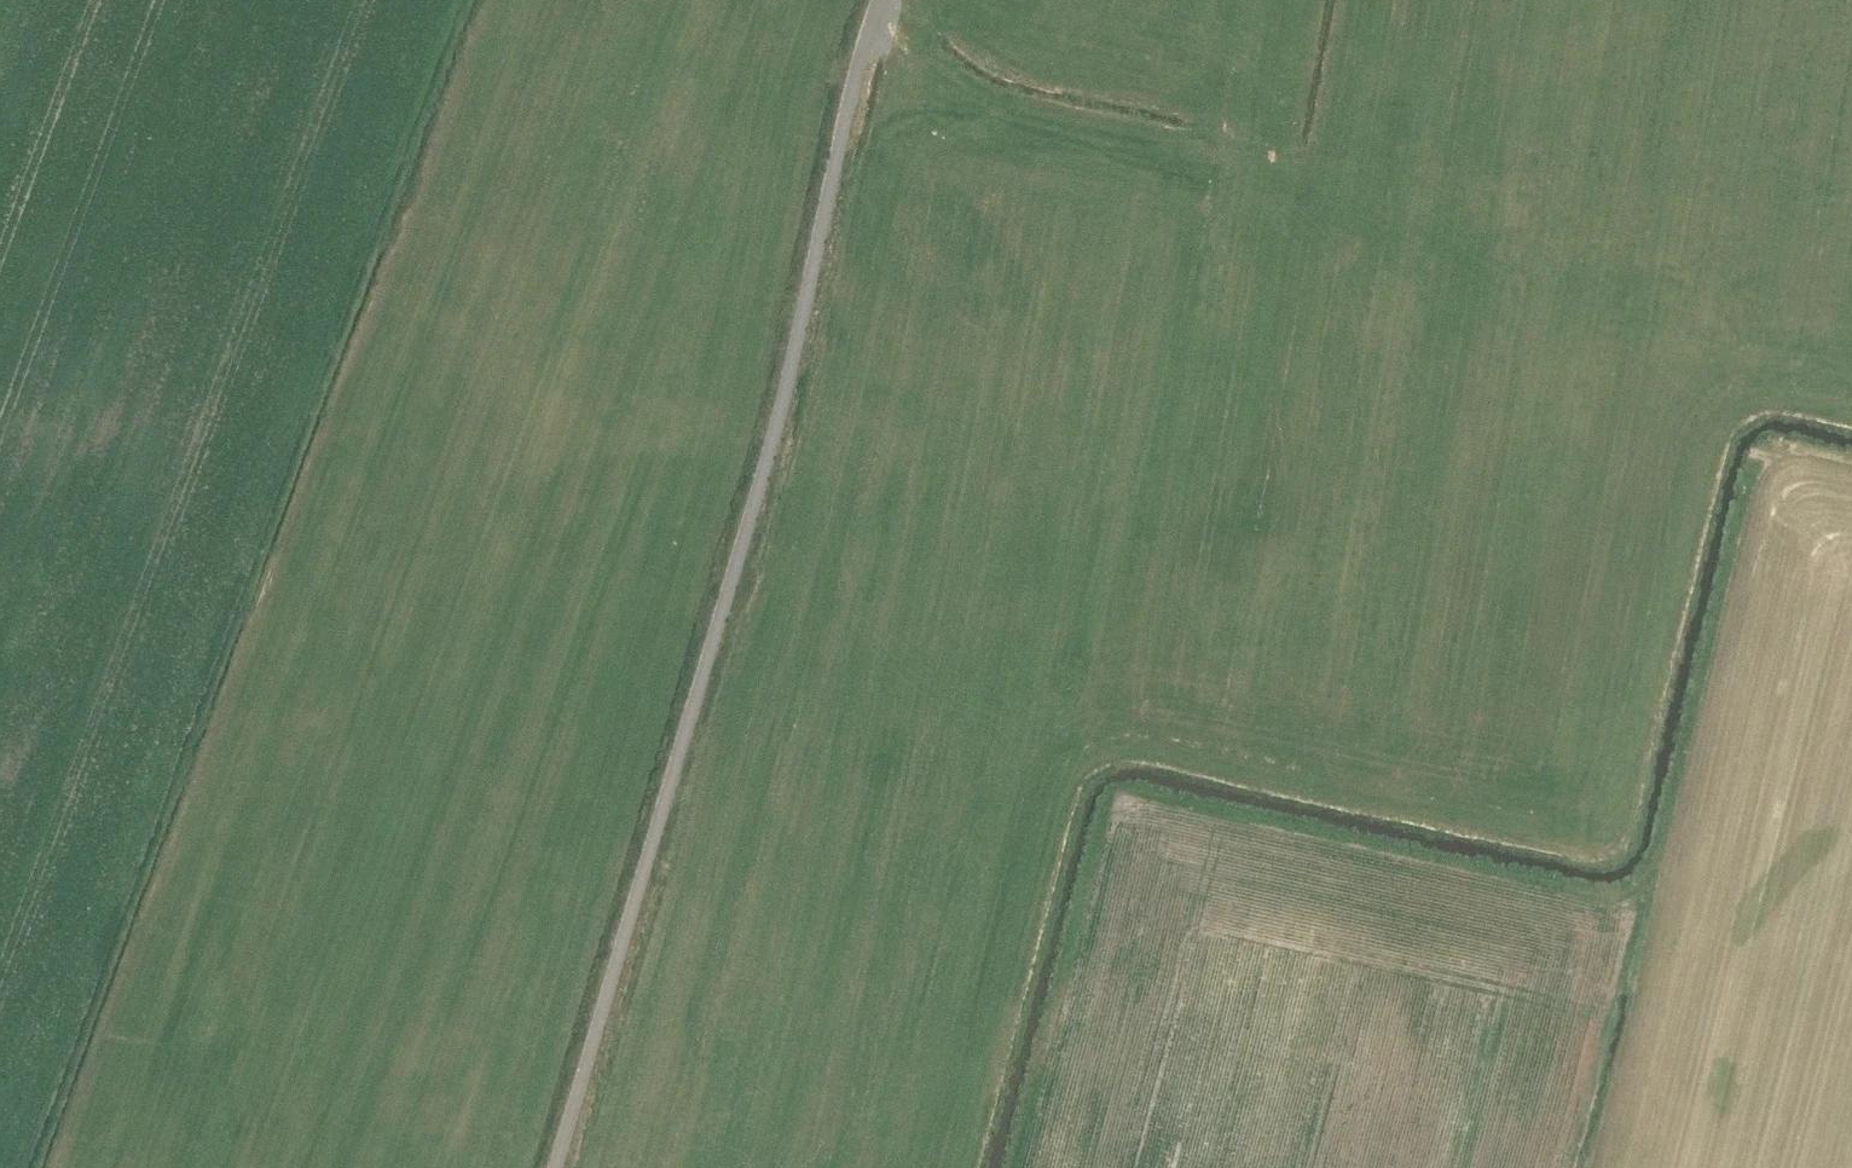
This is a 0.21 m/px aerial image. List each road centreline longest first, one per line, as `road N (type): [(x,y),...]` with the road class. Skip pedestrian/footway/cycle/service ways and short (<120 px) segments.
road 1 (unclassified): [(554,1167),(764,471),(879,0)]
road 2 (track): [(856,76),(1175,148)]

